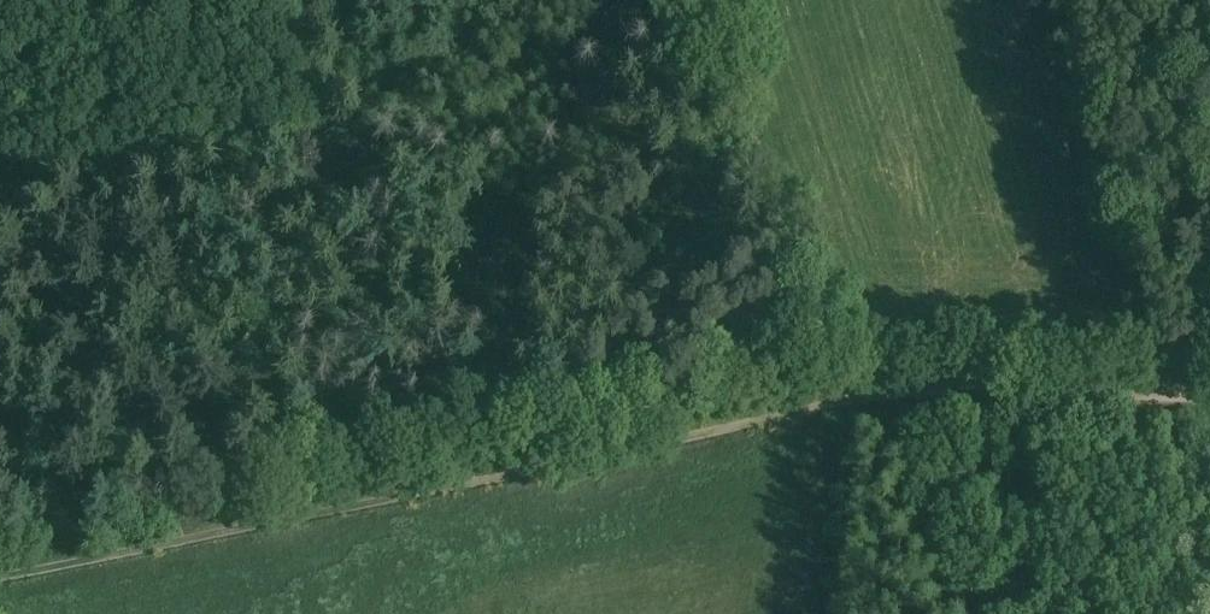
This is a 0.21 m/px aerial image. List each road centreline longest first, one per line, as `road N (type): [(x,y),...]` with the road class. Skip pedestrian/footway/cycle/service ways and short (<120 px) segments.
road 1 (track): [(0,560),(852,404),(1201,398)]

